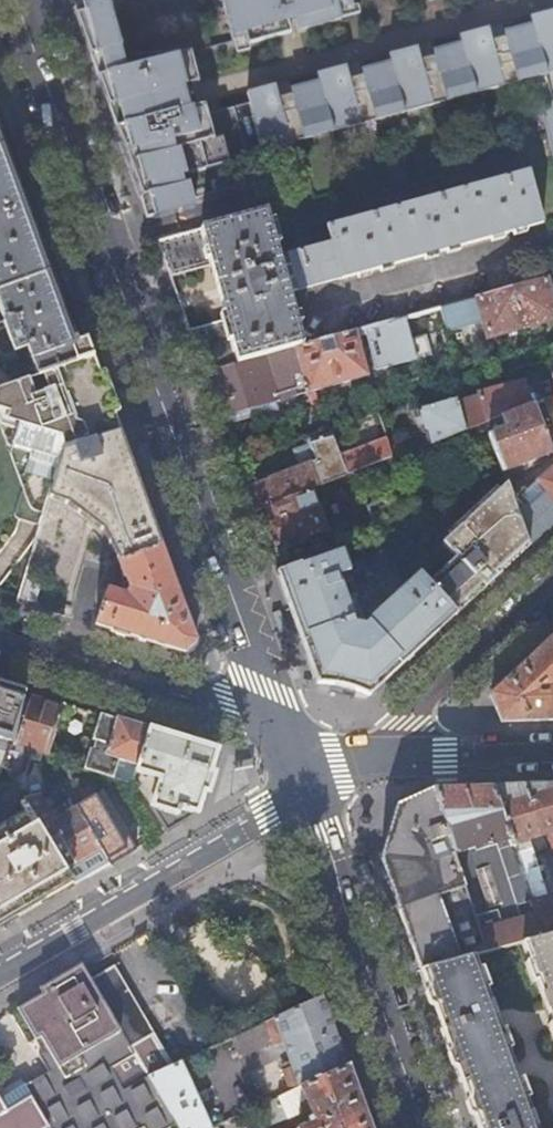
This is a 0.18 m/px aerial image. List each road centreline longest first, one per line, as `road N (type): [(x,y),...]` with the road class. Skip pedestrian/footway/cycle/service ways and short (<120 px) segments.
road 1 (tertiary): [(277,732),(24,0)]
road 2 (tertiary): [(425,1127),(298,795)]
road 3 (residential): [(0,972),(298,795)]
road 4 (residential): [(0,643),(277,732)]
road 5 (residential): [(369,753),(552,584)]
road 6 (residential): [(552,752),(369,753)]

